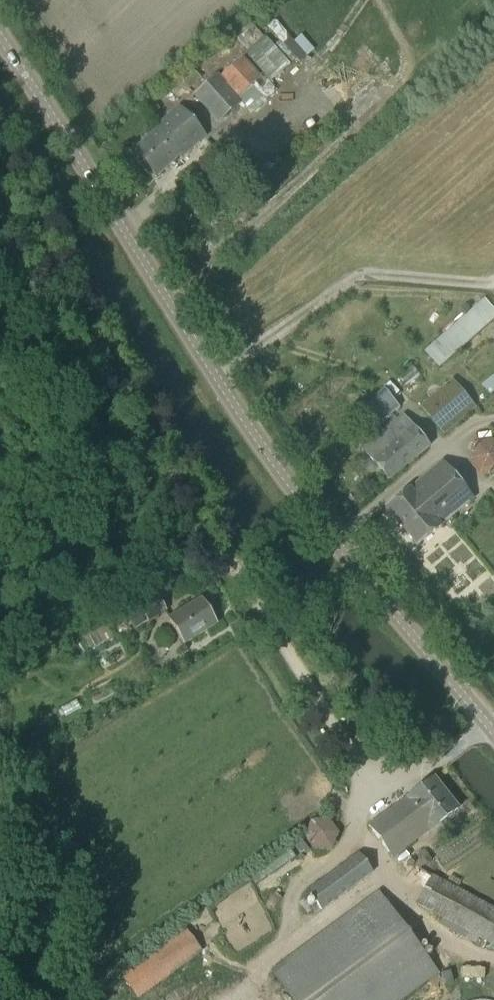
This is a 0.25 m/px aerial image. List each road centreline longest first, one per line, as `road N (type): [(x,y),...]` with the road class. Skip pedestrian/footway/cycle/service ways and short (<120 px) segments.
road 1 (tertiary): [(486,724),(333,540),(215,376),(0,40)]
road 2 (track): [(433,762),(377,795),(143,428)]
road 3 (track): [(215,376),(362,274),(493,282)]
road 4 (track): [(146,999),(195,971),(235,968),(291,930),(283,893),(355,836)]
road 5 (track): [(143,428),(26,240),(0,217)]
road 6 (track): [(377,795),(350,822),(401,906),(493,956)]

